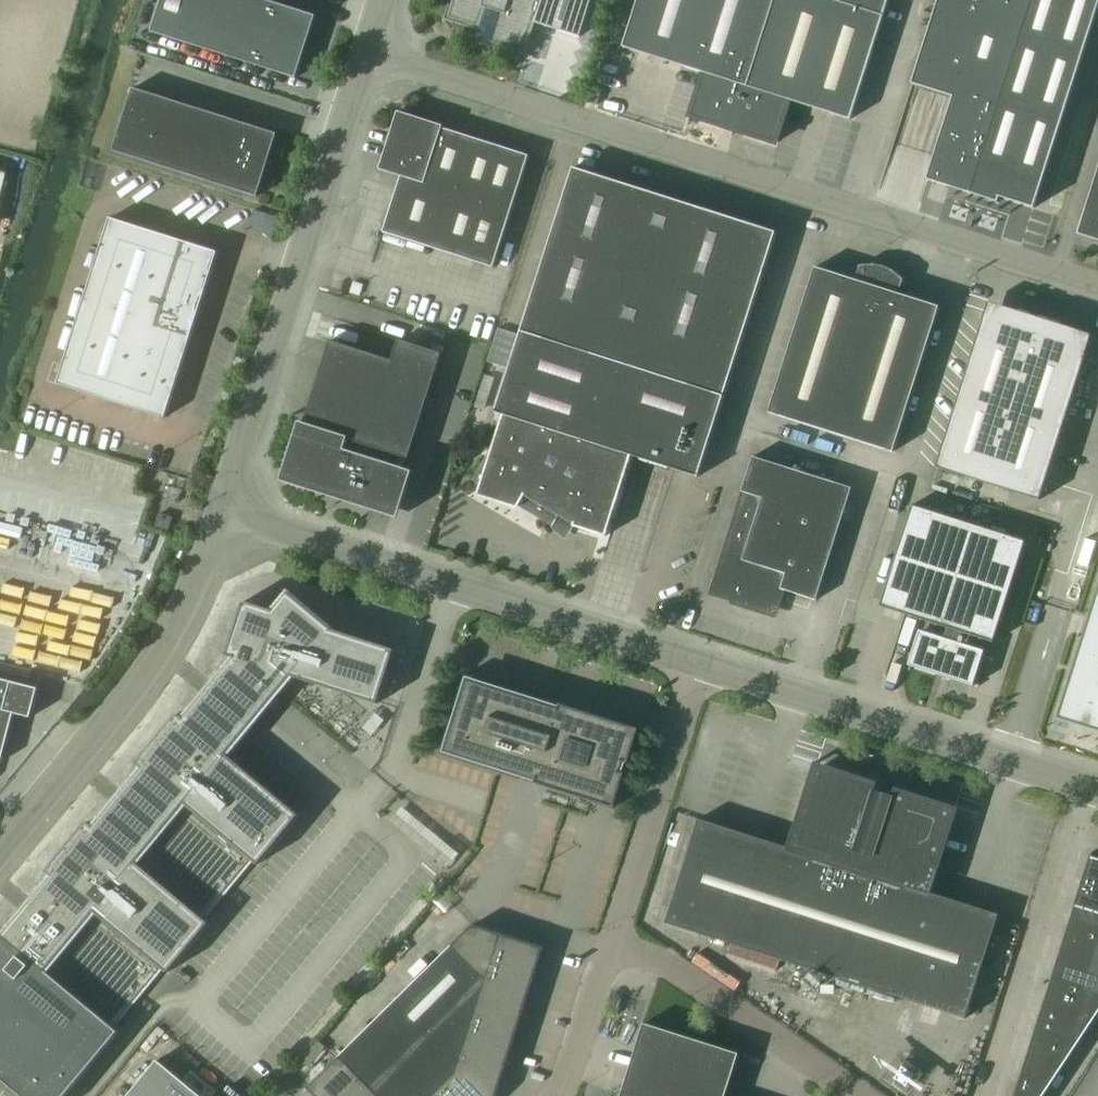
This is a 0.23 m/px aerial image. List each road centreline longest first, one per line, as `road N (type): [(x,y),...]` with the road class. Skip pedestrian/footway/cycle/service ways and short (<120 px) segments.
road 1 (unclassified): [(1097,285),(366,50)]
road 2 (tertiary): [(703,665),(222,508)]
road 3 (tertiary): [(222,508),(366,50)]
road 4 (tertiary): [(1097,791),(703,665)]
road 5 (unclassified): [(0,848),(158,654),(222,508)]
road 6 (unclassified): [(703,665),(608,949)]
road 7 (unclassified): [(857,1095),(658,959),(608,949)]
road 8 (unclassified): [(608,949),(557,1095)]

